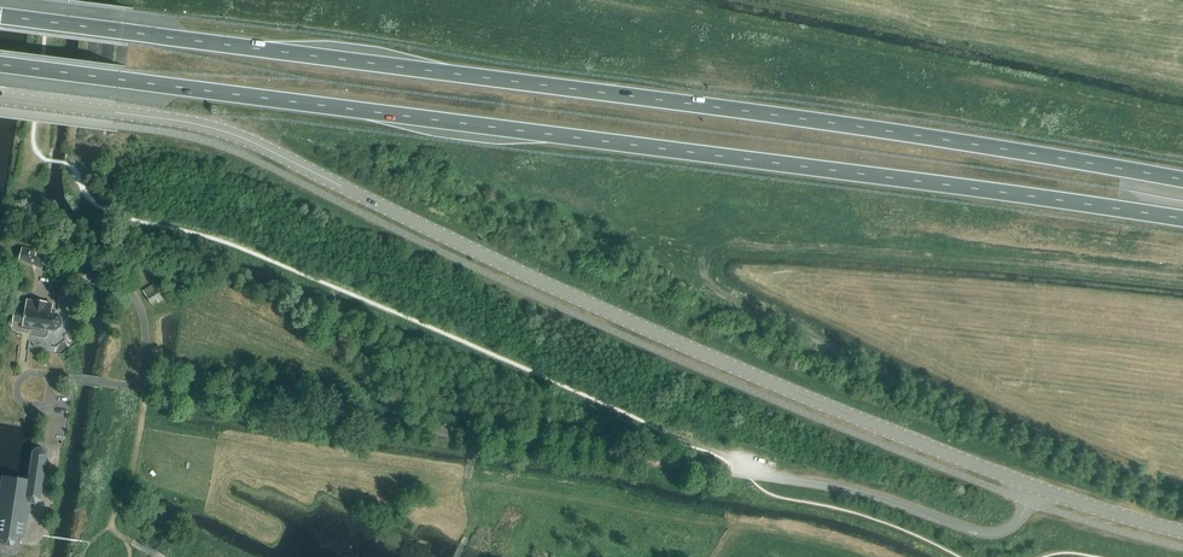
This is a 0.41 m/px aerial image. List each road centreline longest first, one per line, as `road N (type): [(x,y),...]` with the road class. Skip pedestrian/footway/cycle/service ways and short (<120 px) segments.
road 1 (trunk): [(1182,180),(937,138),(0,16)]
road 2 (trunk): [(0,65),(1182,219)]
road 3 (secondary): [(1035,488),(722,362),(236,137),(0,98)]
road 4 (unclassified): [(147,392),(751,476)]
road 5 (unclassified): [(1029,501),(1010,529),(984,534),(844,490),(751,476)]
road 6 (secondary): [(1182,532),(1035,488)]

